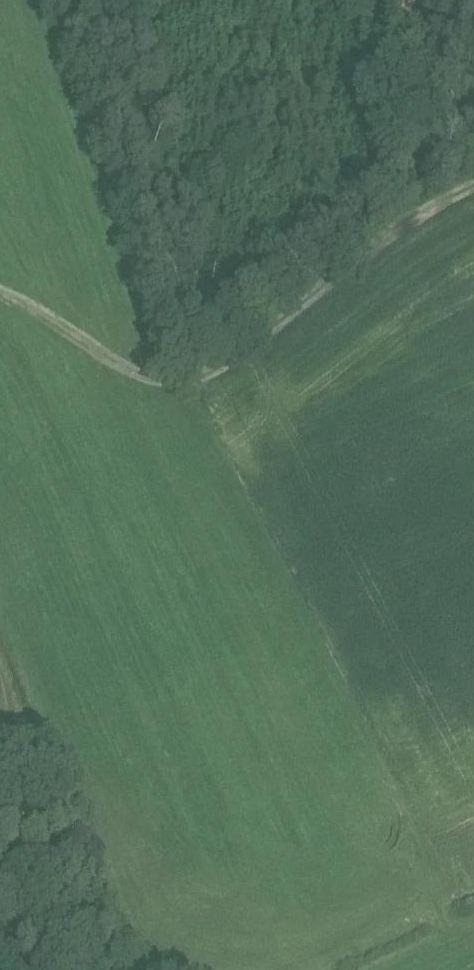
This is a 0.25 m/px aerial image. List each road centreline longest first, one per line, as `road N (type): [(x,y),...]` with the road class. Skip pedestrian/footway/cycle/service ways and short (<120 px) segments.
road 1 (track): [(0,293),(159,378),(190,376),(398,228),(473,187)]

